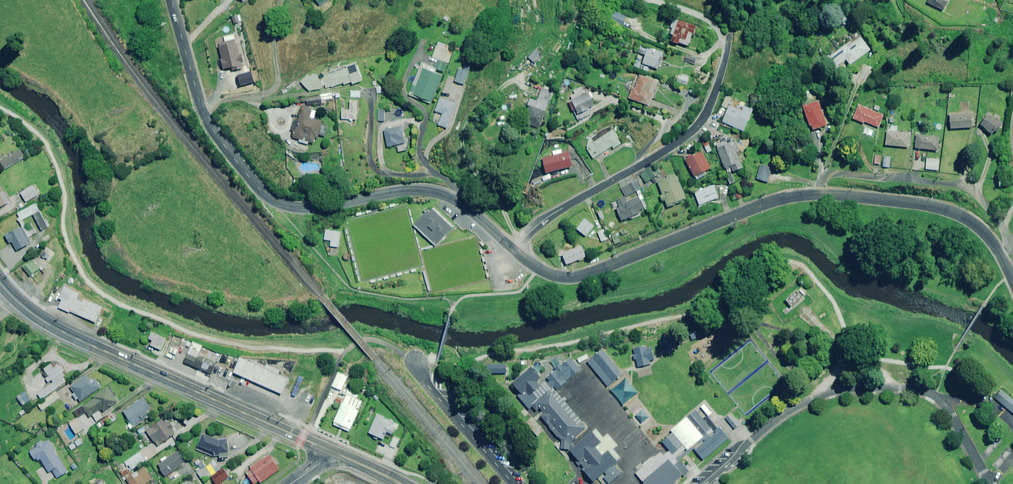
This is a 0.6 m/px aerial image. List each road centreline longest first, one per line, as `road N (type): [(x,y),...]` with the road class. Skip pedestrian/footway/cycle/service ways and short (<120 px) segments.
road 1 (residential): [(514,251),(542,272),(574,277),(774,201),(837,193),(968,220),(1012,280)]
road 2 (tertiary): [(170,0),(202,112),(268,197),(318,207),(398,191),(437,193),(514,251)]
road 3 (trunk): [(327,449),(63,332),(0,284)]
road 4 (residential): [(730,31),(699,123),(543,222),(514,251)]
road 5 (residential): [(413,359),(514,483)]

